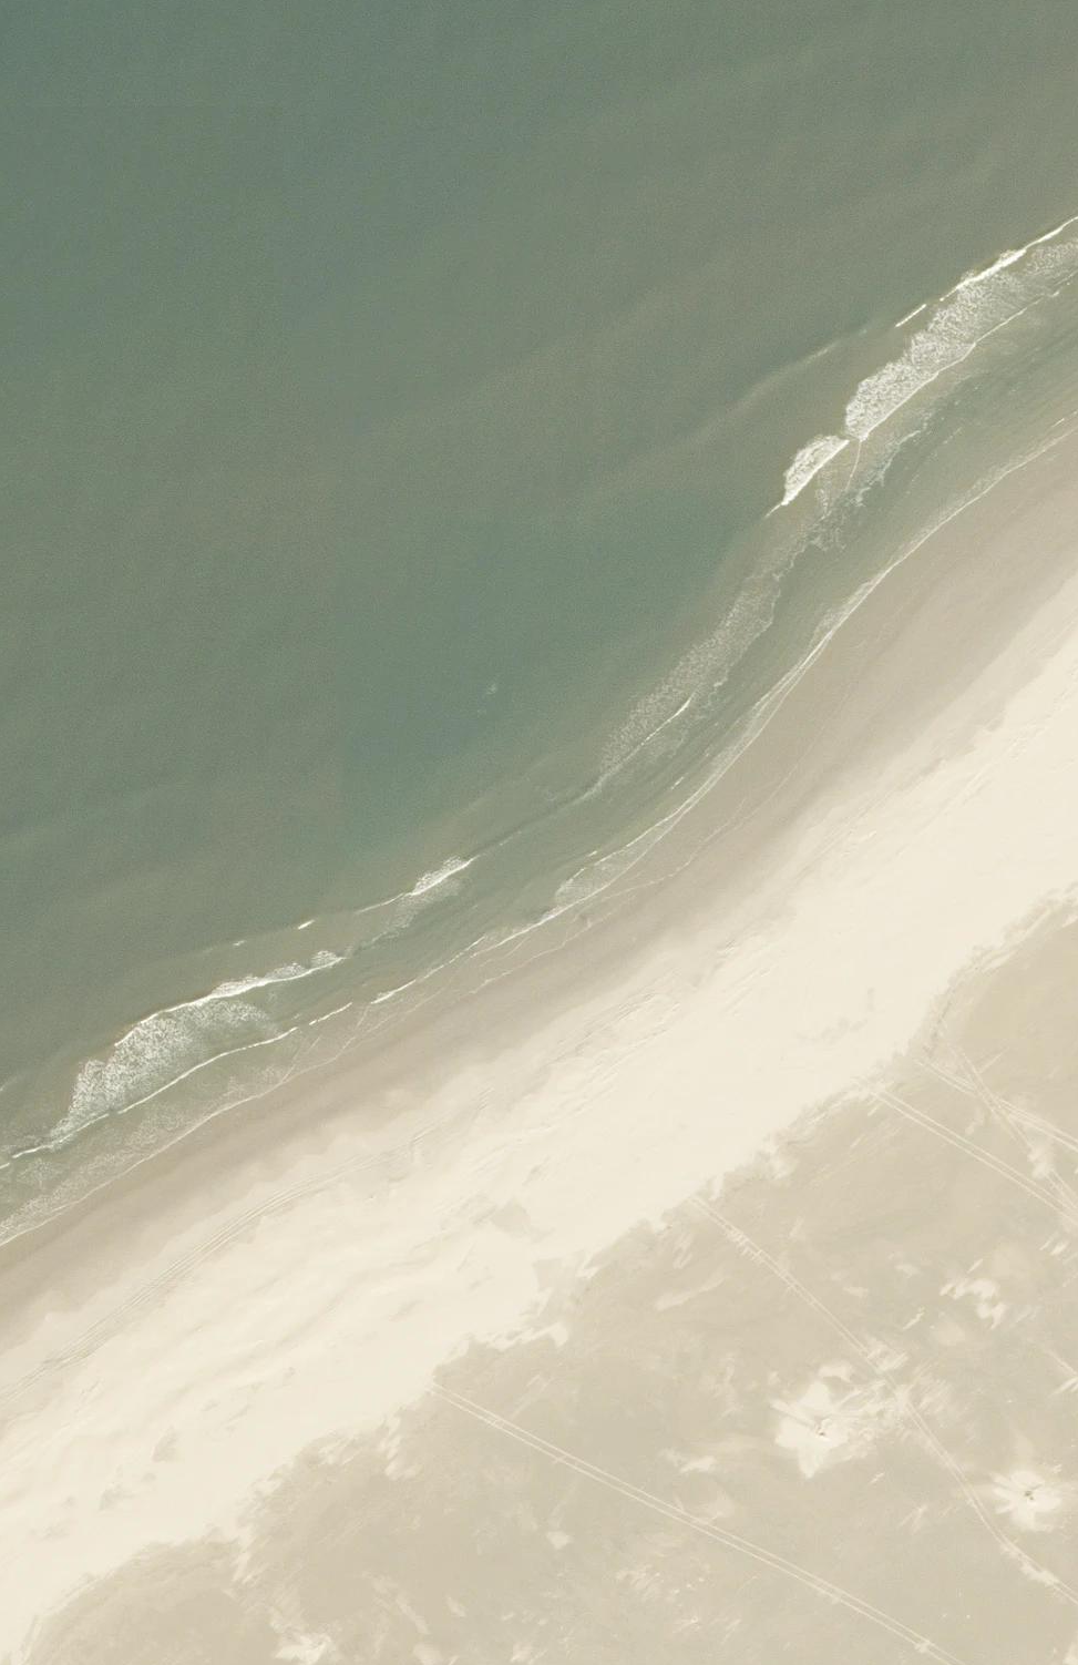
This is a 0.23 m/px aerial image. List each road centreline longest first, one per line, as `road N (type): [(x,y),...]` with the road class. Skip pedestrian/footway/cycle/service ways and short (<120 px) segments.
road 1 (track): [(701,1664),(1077,1375)]

